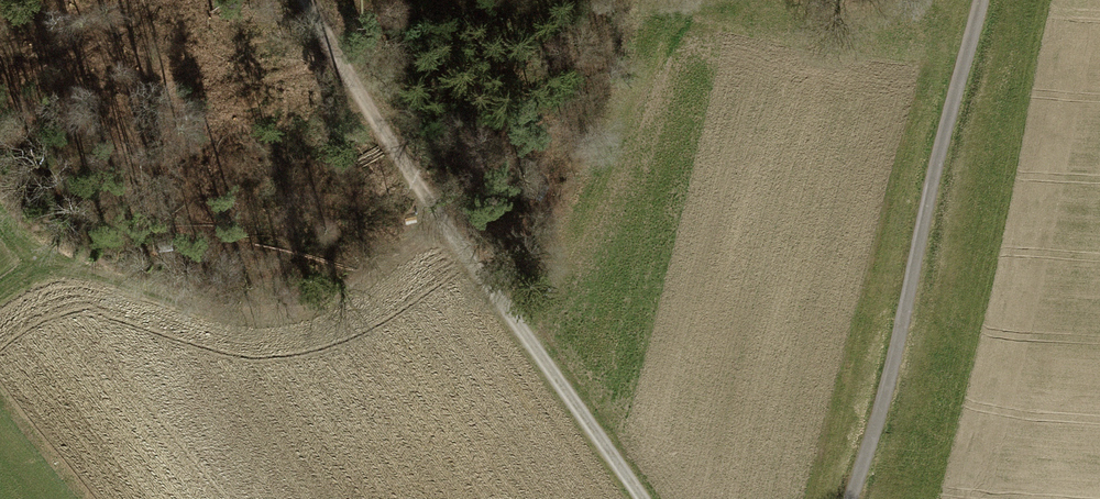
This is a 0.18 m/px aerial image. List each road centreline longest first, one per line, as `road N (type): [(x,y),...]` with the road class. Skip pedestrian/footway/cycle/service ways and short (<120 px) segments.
road 1 (track): [(645,498),(416,188),(308,0)]
road 2 (track): [(857,498),(980,0)]
road 3 (track): [(449,232),(332,315),(274,332),(33,270),(0,297)]

